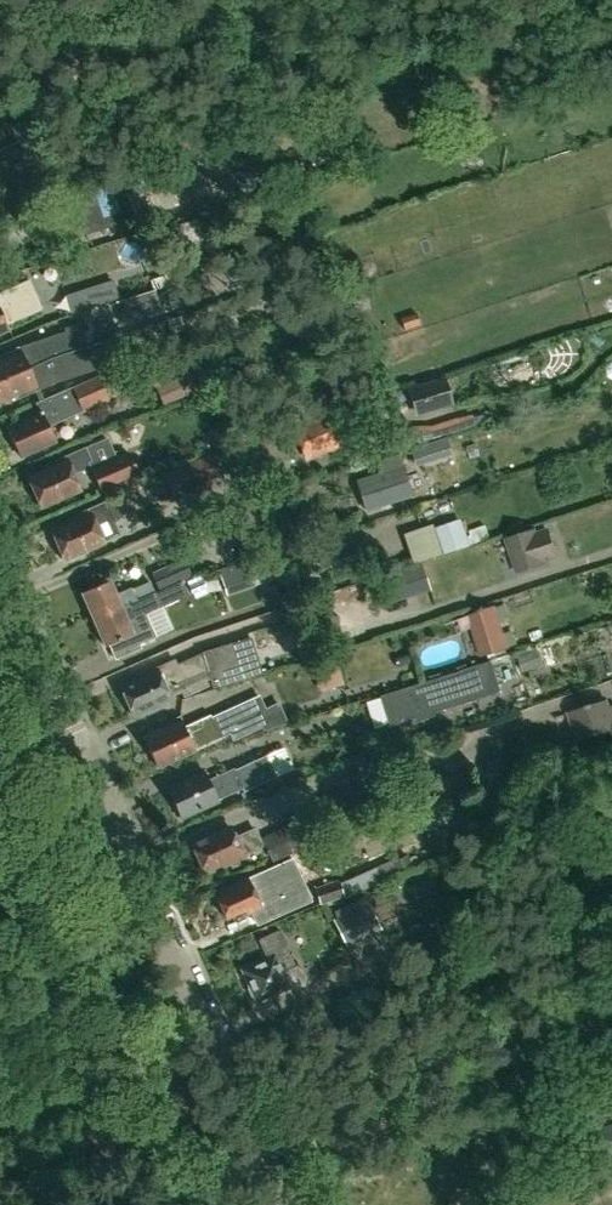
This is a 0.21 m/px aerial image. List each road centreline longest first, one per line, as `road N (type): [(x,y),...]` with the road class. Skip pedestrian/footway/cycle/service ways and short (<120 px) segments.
road 1 (residential): [(284,1204),(155,920),(140,859),(0,556)]

